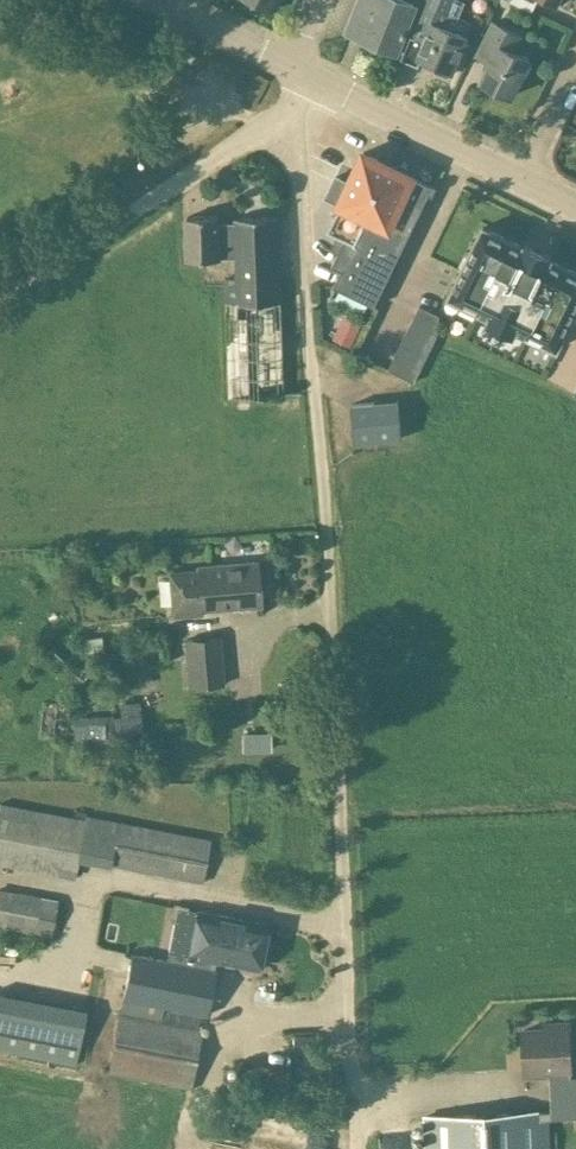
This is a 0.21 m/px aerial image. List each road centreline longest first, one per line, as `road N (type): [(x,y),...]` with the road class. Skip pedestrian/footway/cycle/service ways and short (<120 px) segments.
road 1 (unclassified): [(359,1148),(323,482),(302,272),(298,70)]
road 2 (track): [(0,304),(238,148),(294,124)]
road 3 (tertiary): [(517,176),(298,70)]
road 4 (tertiary): [(298,70),(163,6)]
road 5 (residential): [(517,176),(575,57)]

